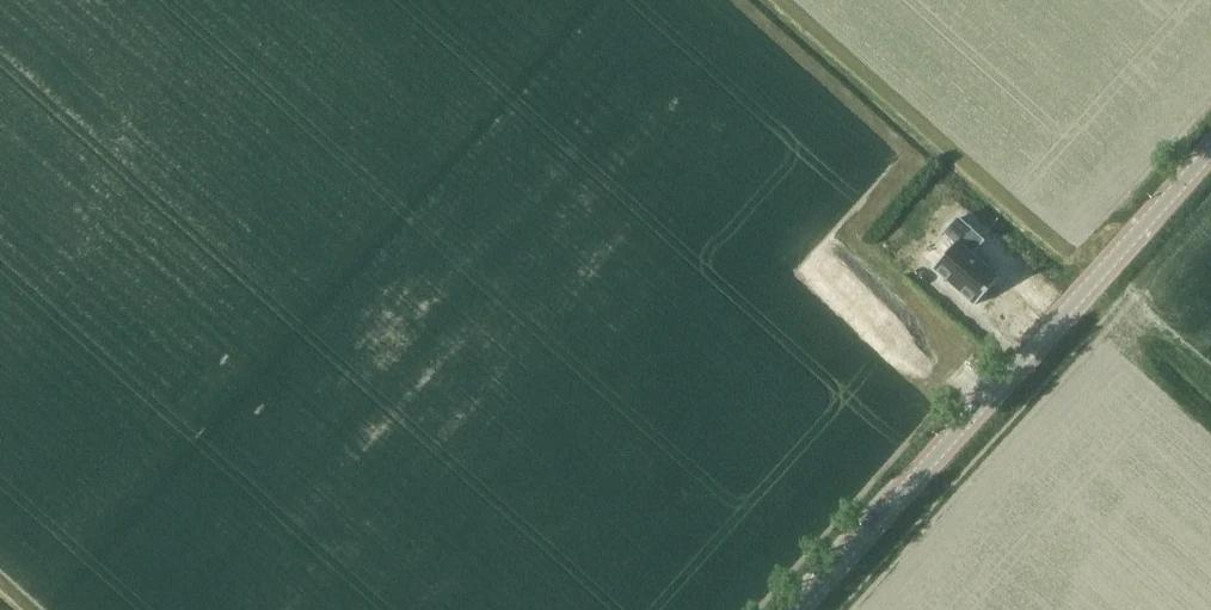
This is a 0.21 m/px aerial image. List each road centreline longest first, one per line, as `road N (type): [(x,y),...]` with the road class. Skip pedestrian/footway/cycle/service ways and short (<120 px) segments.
road 1 (unclassified): [(798,609),(1210,154)]

